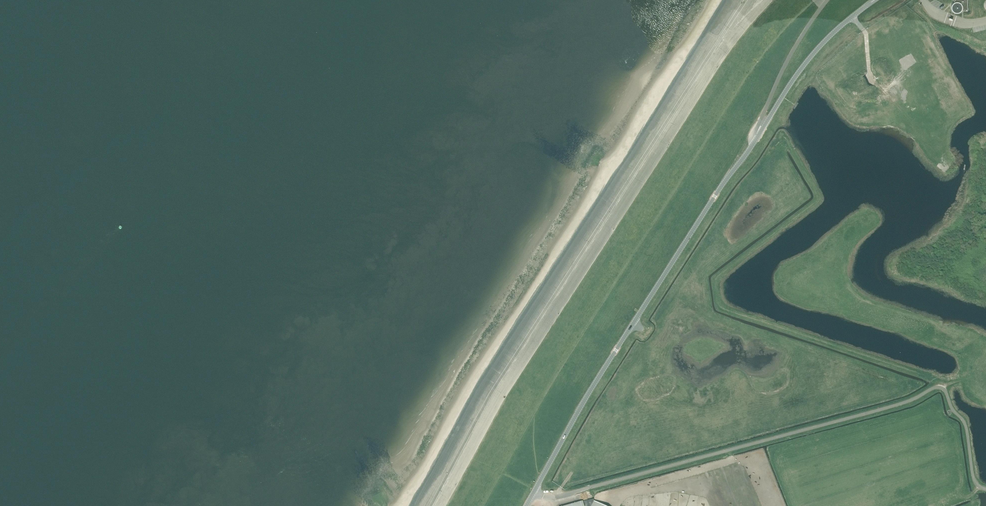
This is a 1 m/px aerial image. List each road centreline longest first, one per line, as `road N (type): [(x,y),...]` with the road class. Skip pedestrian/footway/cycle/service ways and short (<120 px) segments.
road 1 (unclassified): [(526,505),(588,395),(790,84),(874,0)]

